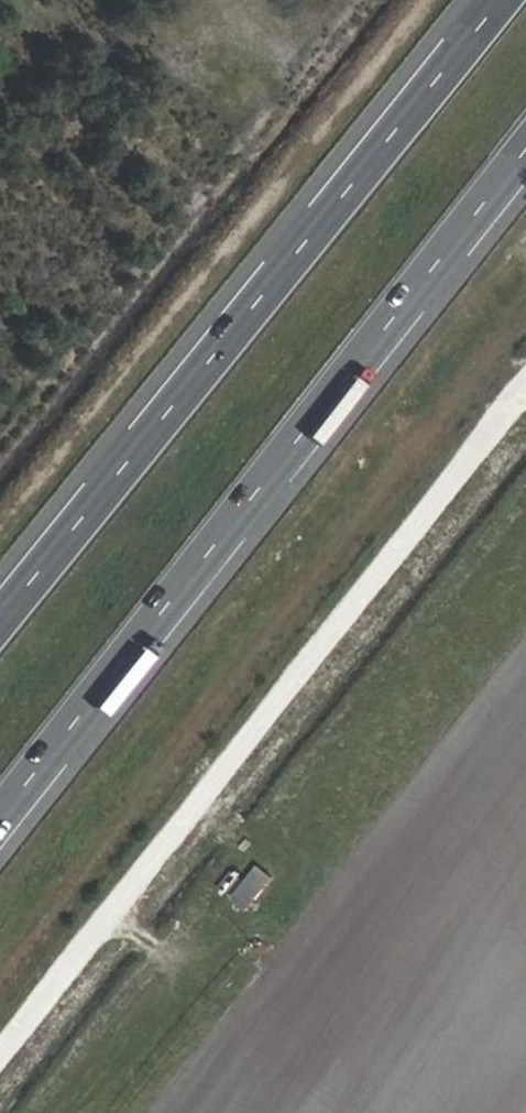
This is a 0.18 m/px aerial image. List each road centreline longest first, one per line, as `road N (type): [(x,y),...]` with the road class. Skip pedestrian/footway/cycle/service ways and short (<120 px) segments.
road 1 (motorway): [(0,823),(525,157)]
road 2 (track): [(525,405),(0,1070)]
road 3 (motorway): [(496,0),(0,613)]

